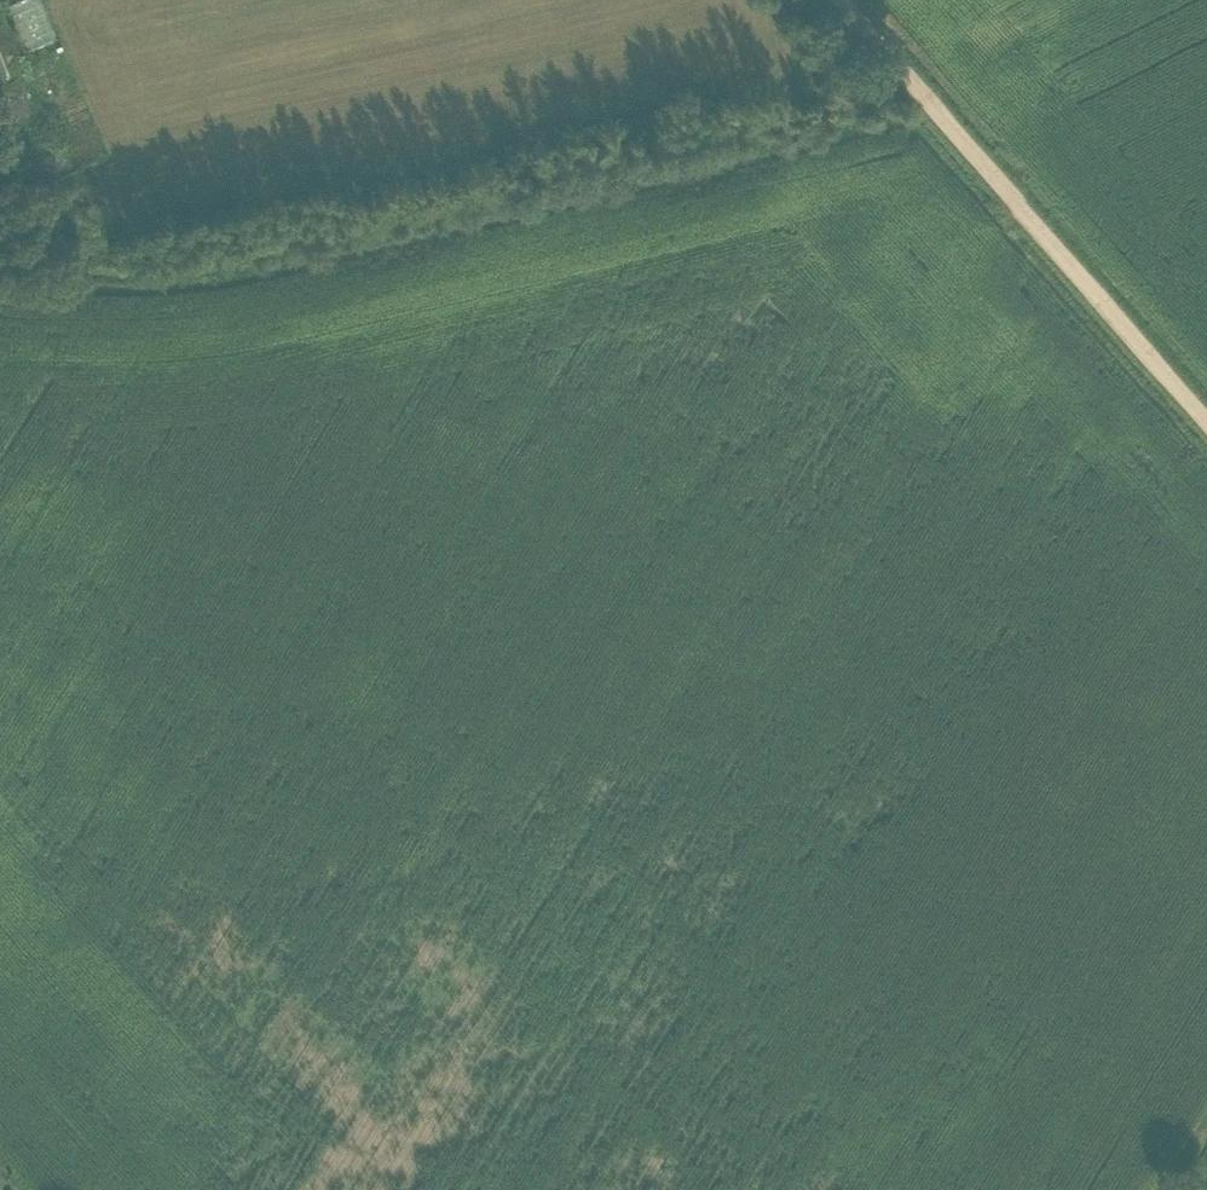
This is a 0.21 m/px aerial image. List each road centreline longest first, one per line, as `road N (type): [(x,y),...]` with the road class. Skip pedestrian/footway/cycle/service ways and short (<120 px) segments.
road 1 (track): [(845,0),(1206,413)]

